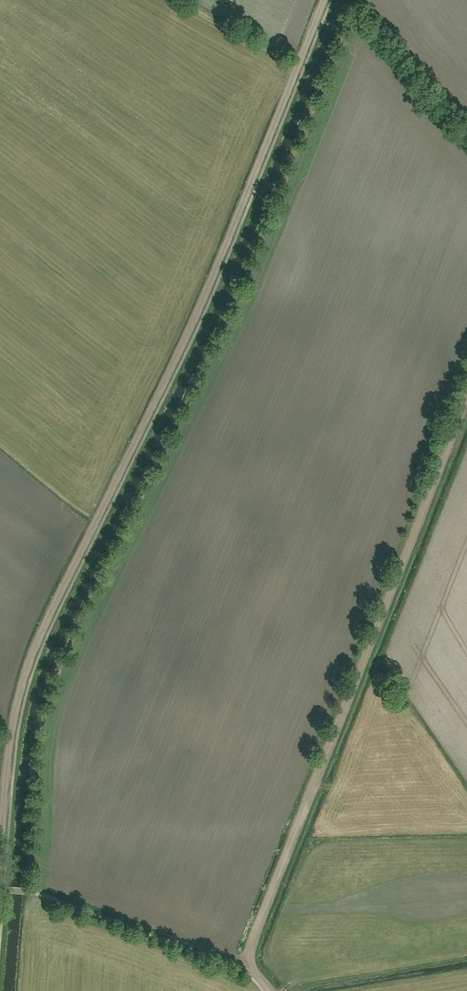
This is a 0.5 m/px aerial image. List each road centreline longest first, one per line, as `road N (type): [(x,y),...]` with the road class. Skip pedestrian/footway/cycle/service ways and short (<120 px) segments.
road 1 (track): [(324,0),(216,272),(34,655),(12,737),(0,881)]
road 2 (track): [(241,965),(466,392)]

